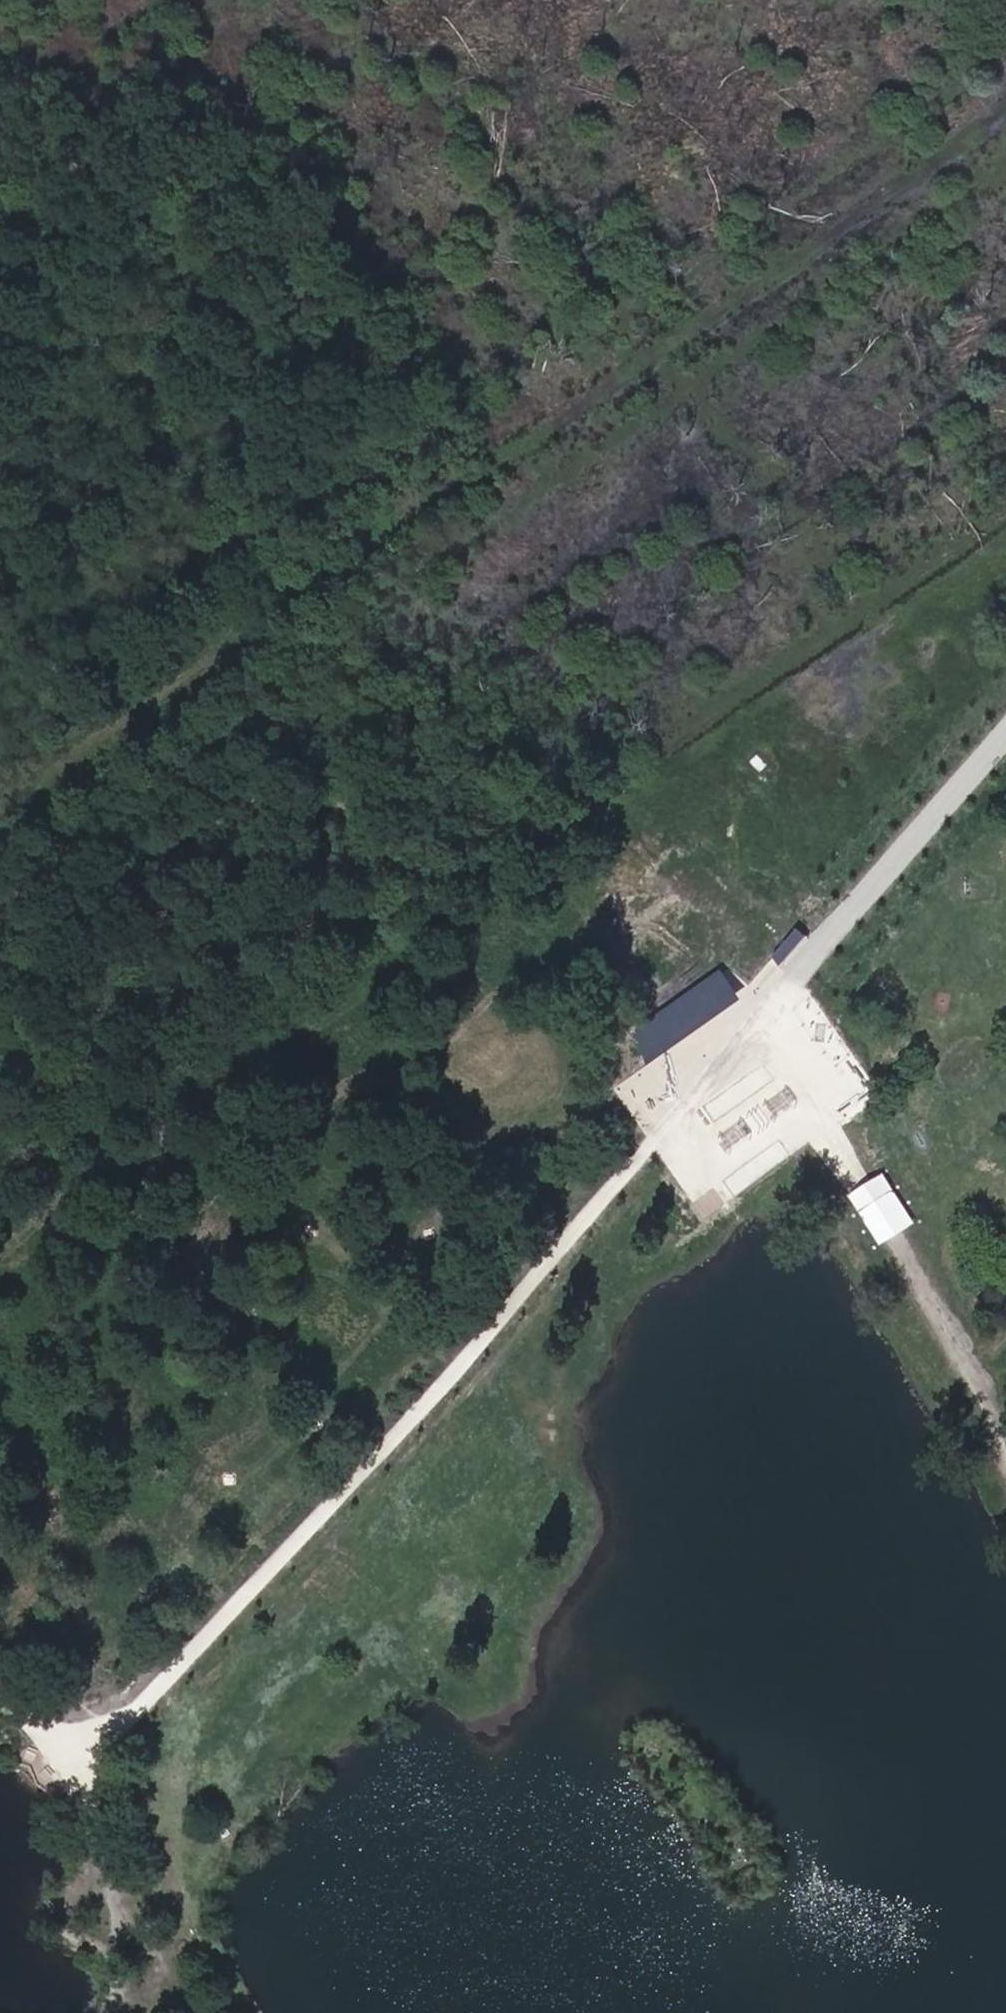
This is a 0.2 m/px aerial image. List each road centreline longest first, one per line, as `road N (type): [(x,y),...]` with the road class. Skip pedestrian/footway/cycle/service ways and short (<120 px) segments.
road 1 (track): [(1005,108),(0,814)]
road 2 (track): [(63,1784),(599,1198)]
road 3 (track): [(108,2012),(102,1834),(0,1704)]

